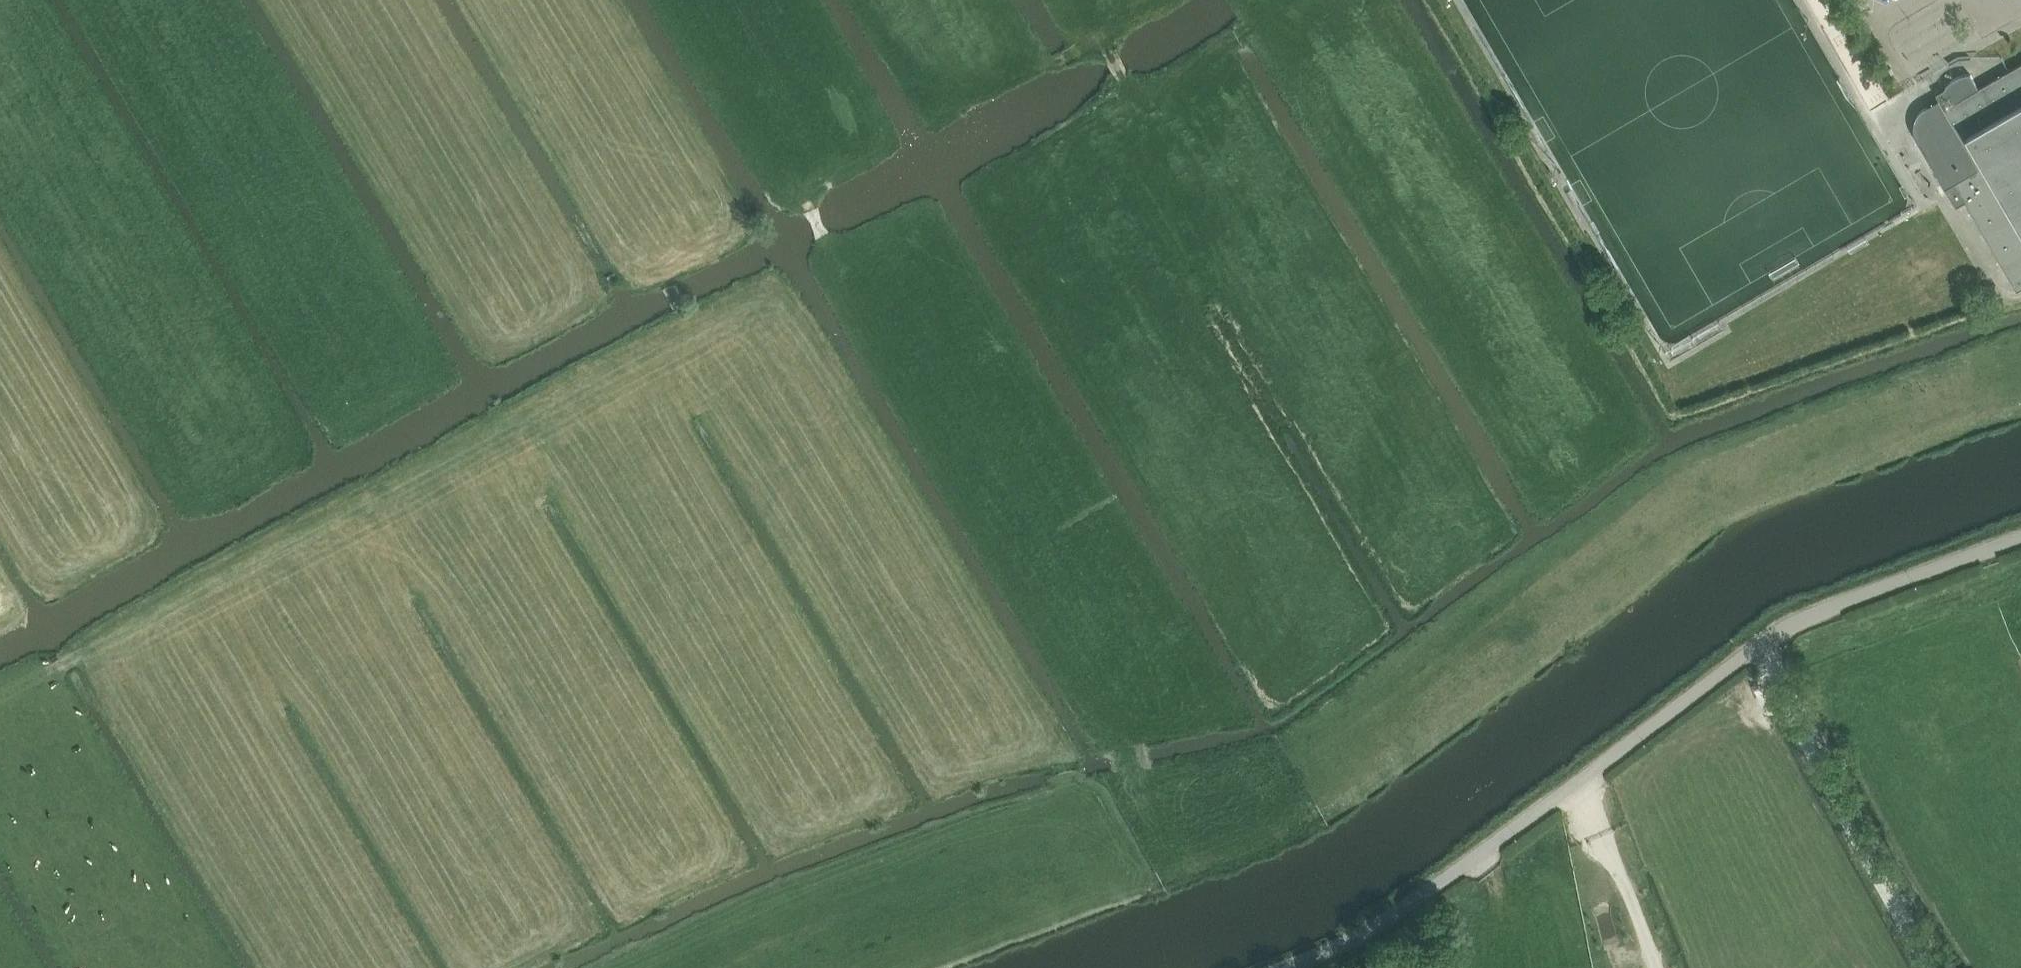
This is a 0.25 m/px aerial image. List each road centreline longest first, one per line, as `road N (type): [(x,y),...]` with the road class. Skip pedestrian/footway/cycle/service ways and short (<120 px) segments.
road 1 (unclassified): [(2020,538),(1781,630),(1461,869),(1361,936),(1291,967)]
road 2 (track): [(1757,648),(1936,967)]

